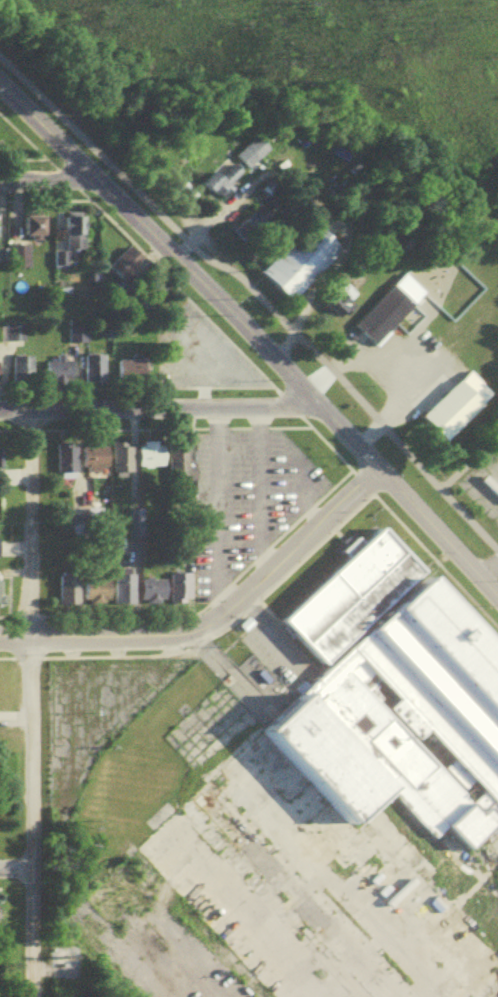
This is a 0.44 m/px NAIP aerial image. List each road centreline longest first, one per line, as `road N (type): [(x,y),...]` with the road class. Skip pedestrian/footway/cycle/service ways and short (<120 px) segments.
road 1 (tertiary): [(497,602),(319,407),(0,90)]
road 2 (residential): [(28,996),(29,411)]
road 3 (residential): [(0,638),(145,639),(206,625),(378,473)]
road 4 (residential): [(319,407),(0,411)]

